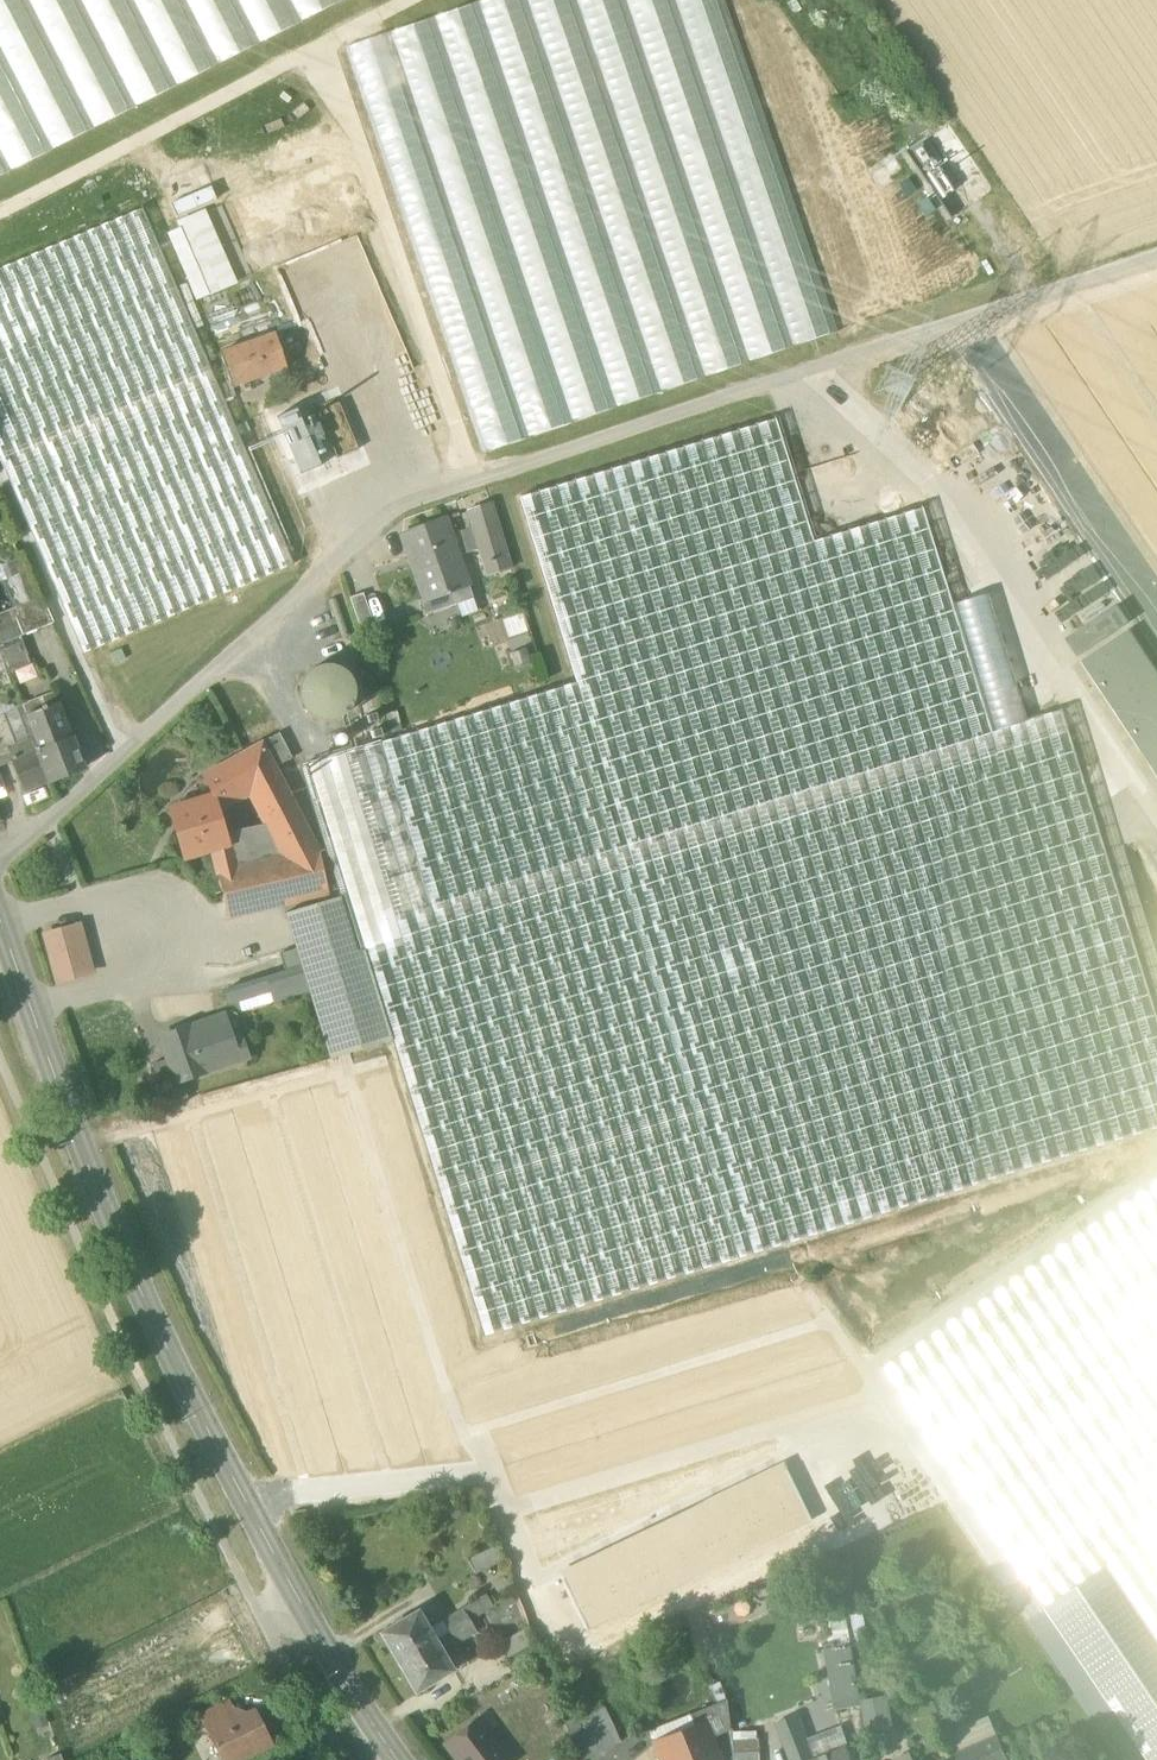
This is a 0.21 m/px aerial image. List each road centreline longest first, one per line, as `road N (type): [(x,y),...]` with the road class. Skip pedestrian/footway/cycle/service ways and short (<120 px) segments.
road 1 (secondary): [(0,925),(155,1332),(341,1678),(396,1759)]
road 2 (track): [(1156,253),(392,509)]

